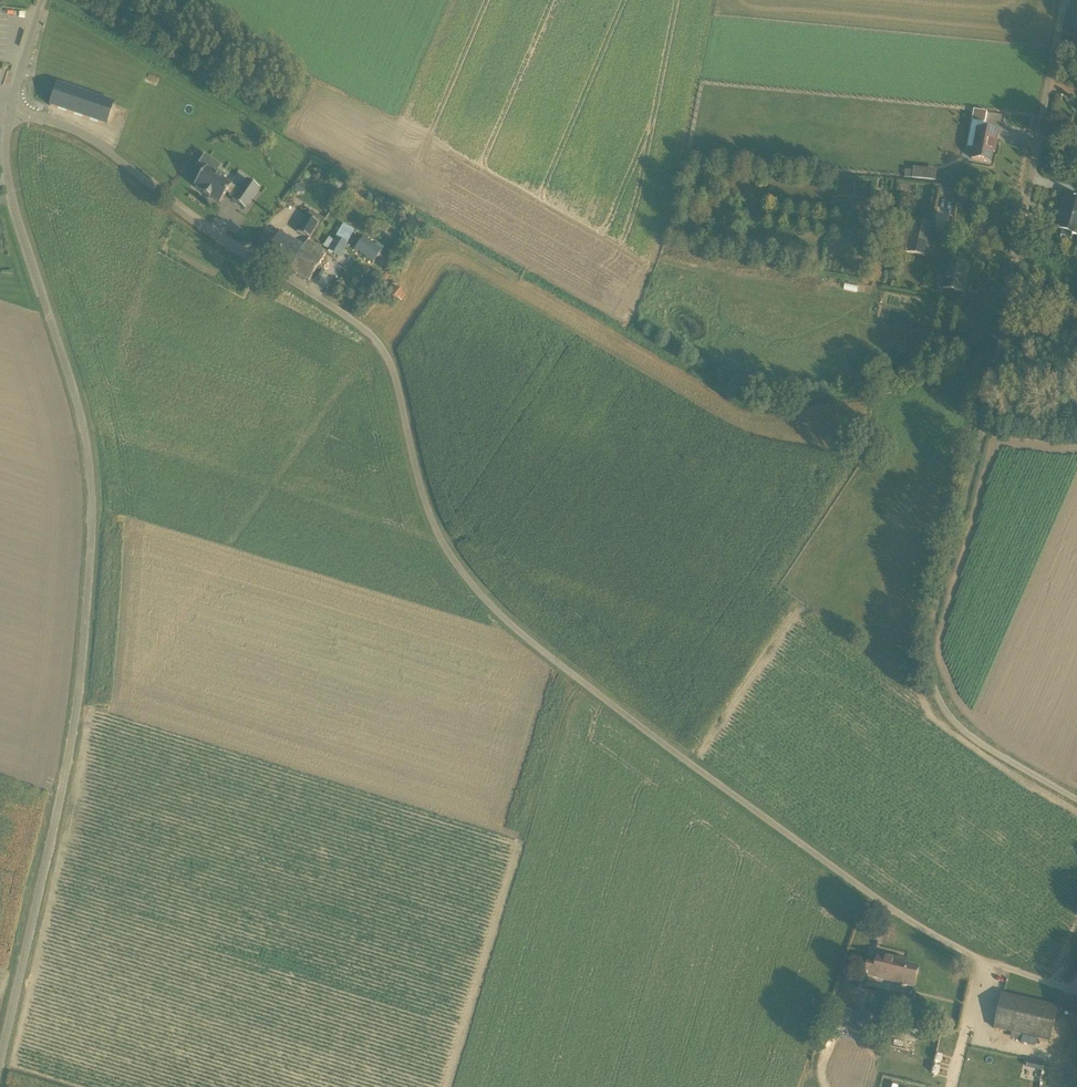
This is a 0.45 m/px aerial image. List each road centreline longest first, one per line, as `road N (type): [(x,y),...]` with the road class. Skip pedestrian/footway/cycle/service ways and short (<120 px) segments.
road 1 (unclassified): [(1076,992),(995,968),(916,928),(508,623),(436,526),(394,375),(366,330),(190,218),(75,132),(10,112)]
road 2 (unclassified): [(0,1086),(67,802),(96,541),(92,464),(76,395),(13,206),(10,112)]
road 3 (unclassified): [(1076,802),(966,736),(946,712),(928,646),(965,512),(1066,0)]

